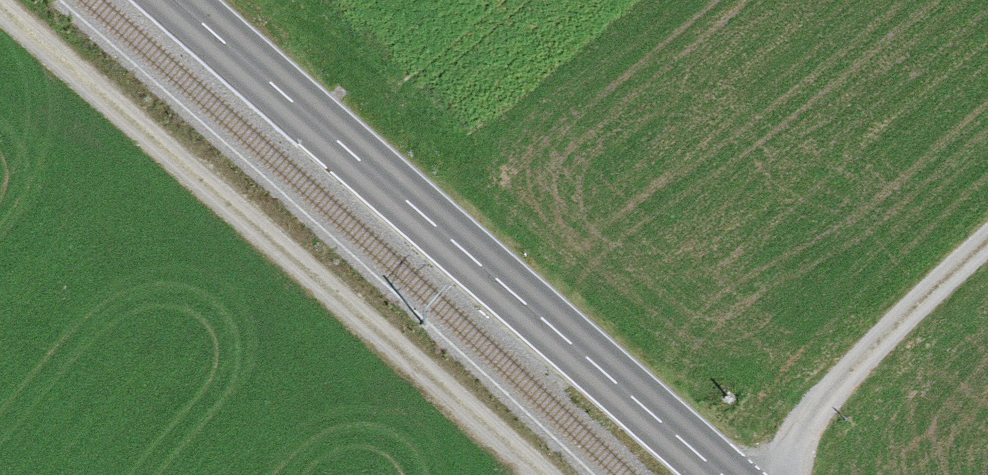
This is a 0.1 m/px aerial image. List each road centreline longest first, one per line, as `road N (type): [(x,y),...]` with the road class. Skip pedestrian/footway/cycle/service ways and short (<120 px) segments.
road 1 (primary): [(714,474),(176,0)]
road 2 (track): [(461,474),(0,54)]
road 3 (track): [(761,474),(848,380),(987,253)]

